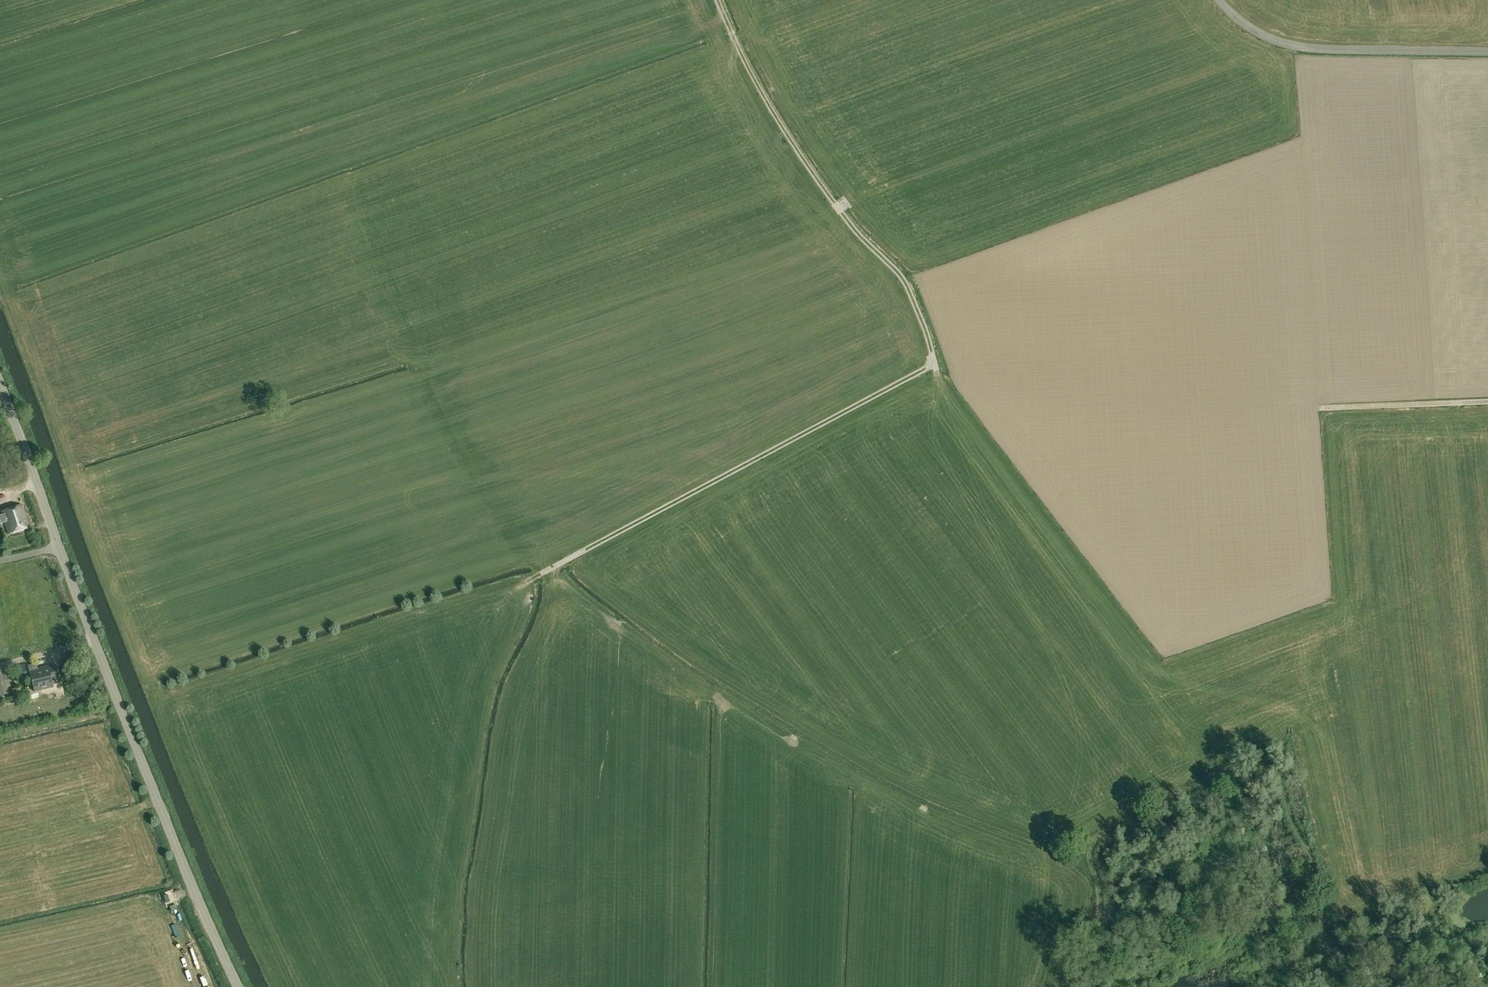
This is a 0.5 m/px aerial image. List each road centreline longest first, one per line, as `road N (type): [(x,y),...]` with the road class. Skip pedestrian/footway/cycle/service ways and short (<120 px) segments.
road 1 (unclassified): [(237,986),(59,547)]
road 2 (unclassified): [(1487,52),(1284,43),(1245,25),(1218,0)]
road 3 (unclassified): [(59,547),(0,383)]

